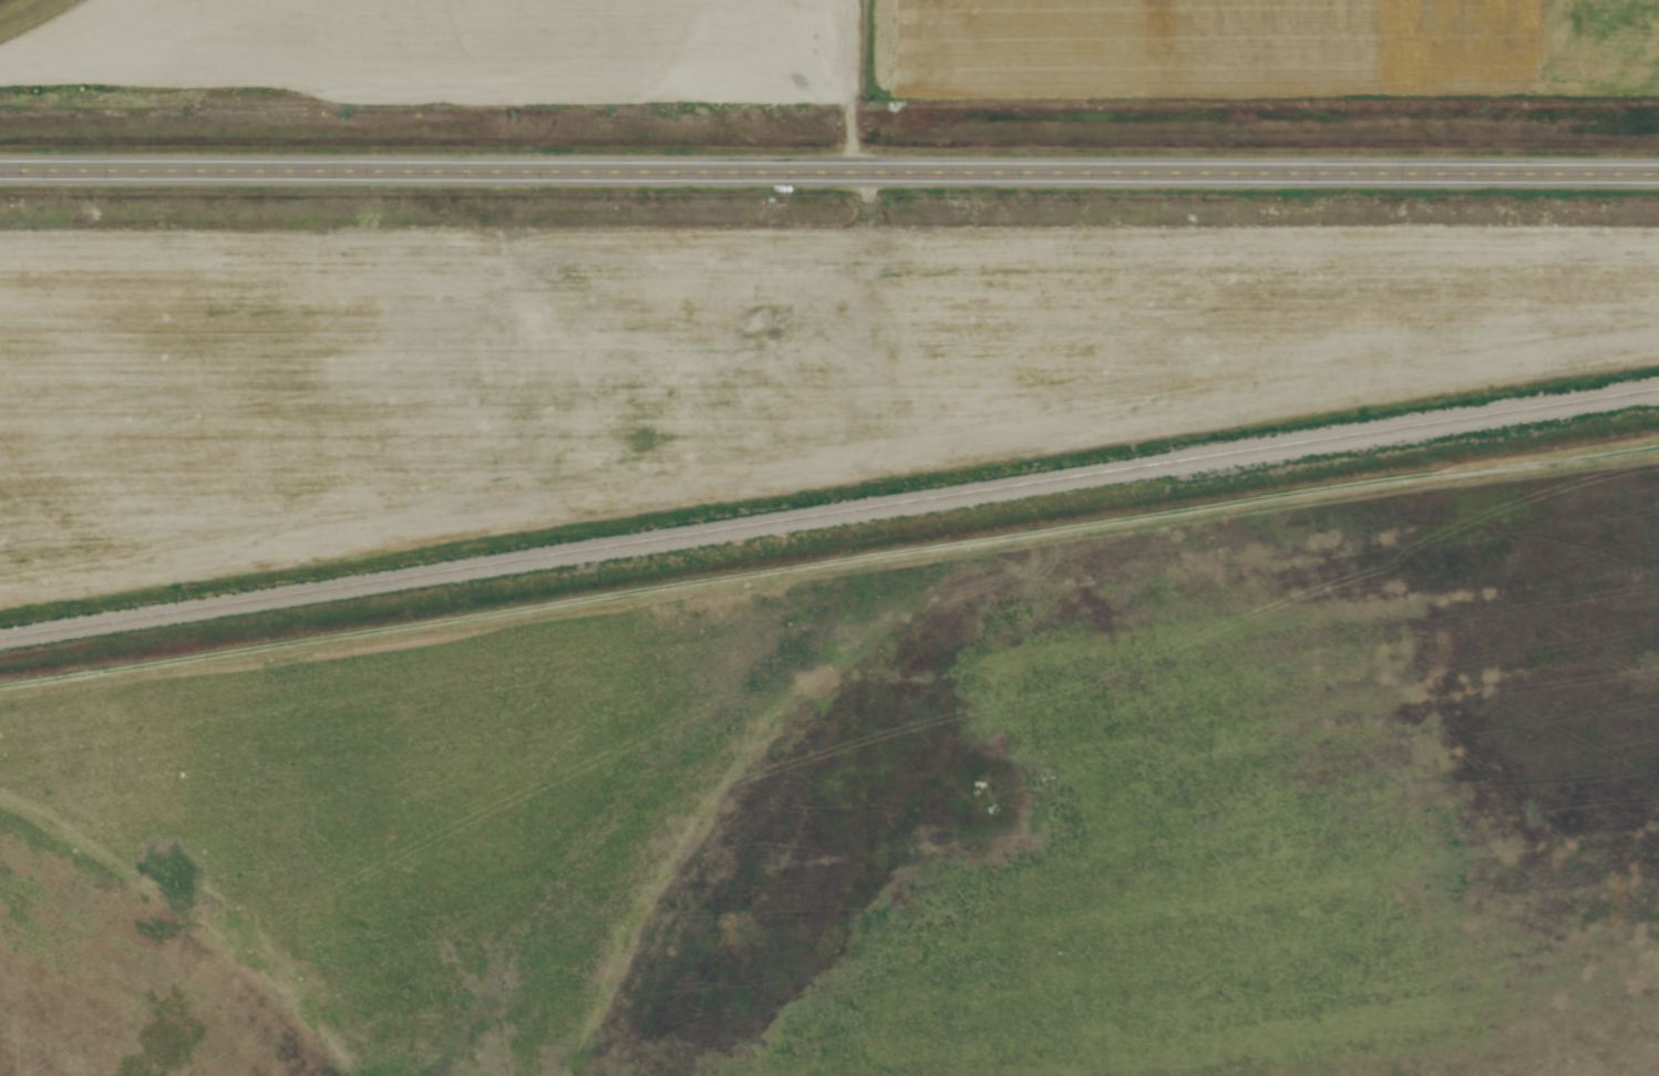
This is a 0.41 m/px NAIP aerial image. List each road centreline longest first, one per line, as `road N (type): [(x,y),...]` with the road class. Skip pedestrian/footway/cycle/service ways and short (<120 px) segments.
road 1 (primary): [(0,168),(885,168)]
road 2 (primary): [(1658,170),(885,168)]

